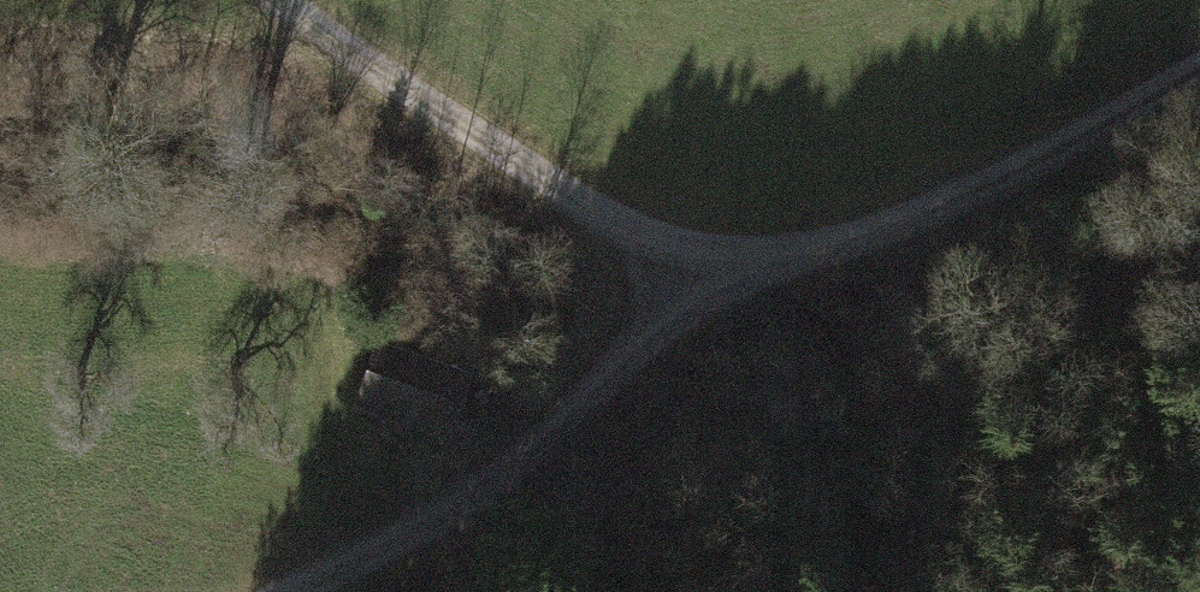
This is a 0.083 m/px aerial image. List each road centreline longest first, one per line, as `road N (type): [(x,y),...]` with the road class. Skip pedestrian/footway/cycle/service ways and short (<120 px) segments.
road 1 (track): [(702,250),(618,365),(549,428),(451,502),(290,591)]
road 2 (track): [(1199,66),(902,214),(779,248),(702,250)]
road 3 (track): [(702,250),(597,208),(377,73),(283,0)]
road 4 (track): [(592,391),(391,322)]

